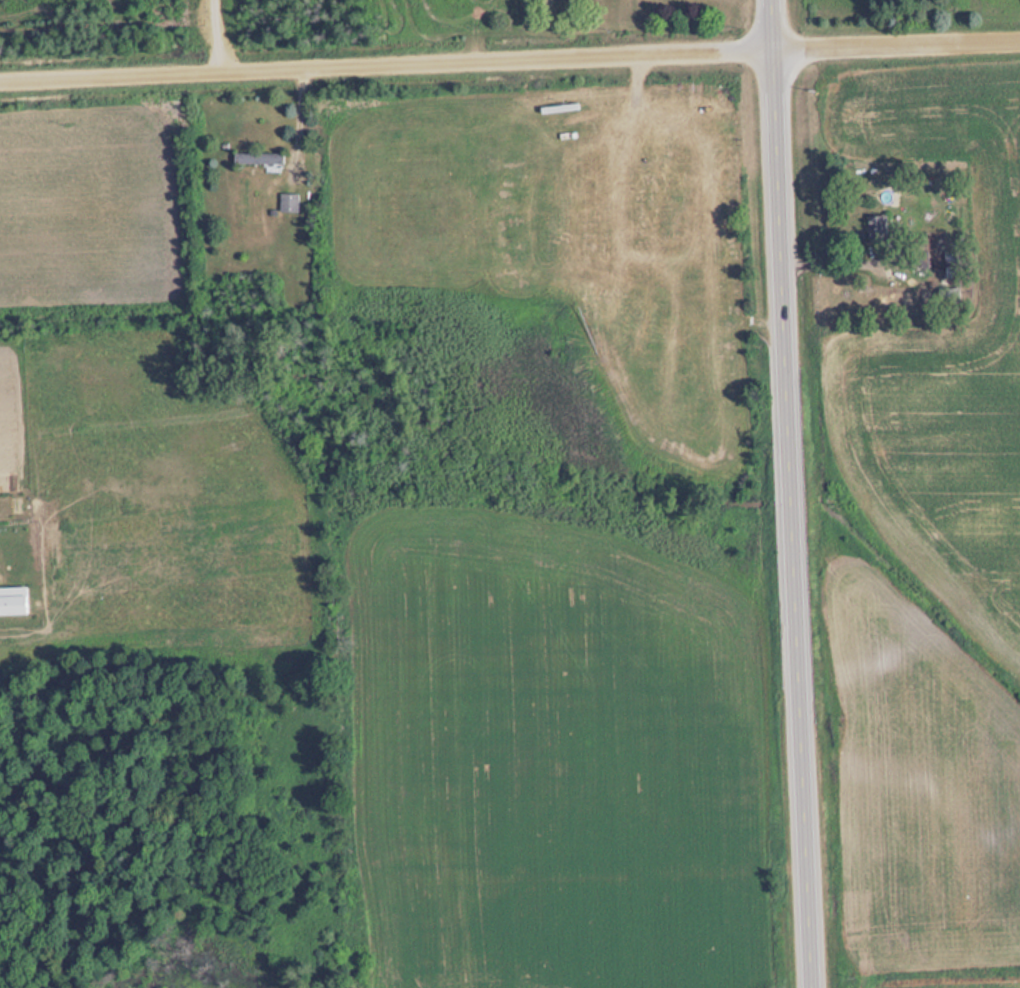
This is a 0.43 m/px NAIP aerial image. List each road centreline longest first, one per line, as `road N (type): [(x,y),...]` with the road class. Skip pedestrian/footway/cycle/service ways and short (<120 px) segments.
road 1 (residential): [(0,87),(1019,44)]
road 2 (primary): [(810,987),(772,0)]

